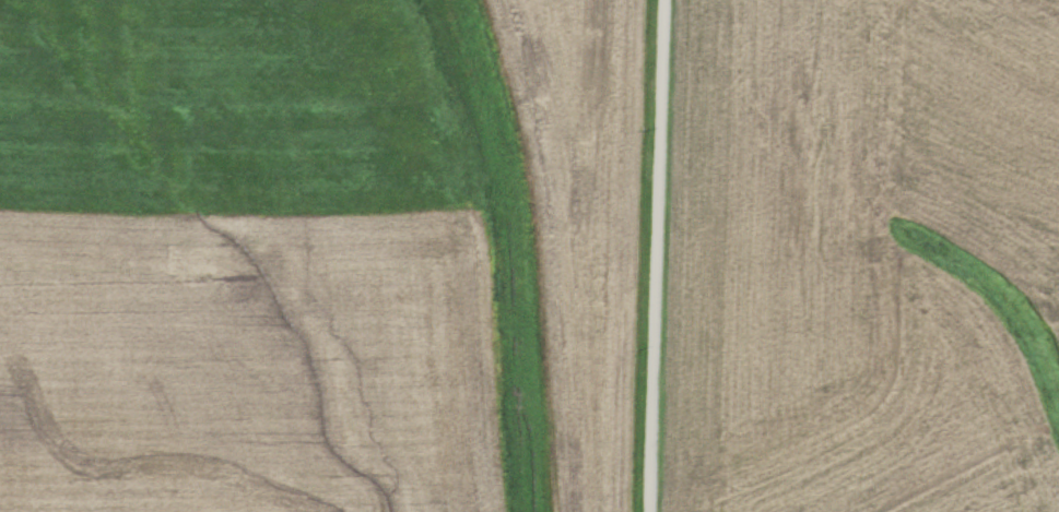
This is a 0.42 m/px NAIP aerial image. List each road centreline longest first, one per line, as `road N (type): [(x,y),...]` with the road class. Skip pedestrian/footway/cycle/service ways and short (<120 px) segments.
road 1 (residential): [(644,511),(659,0)]

